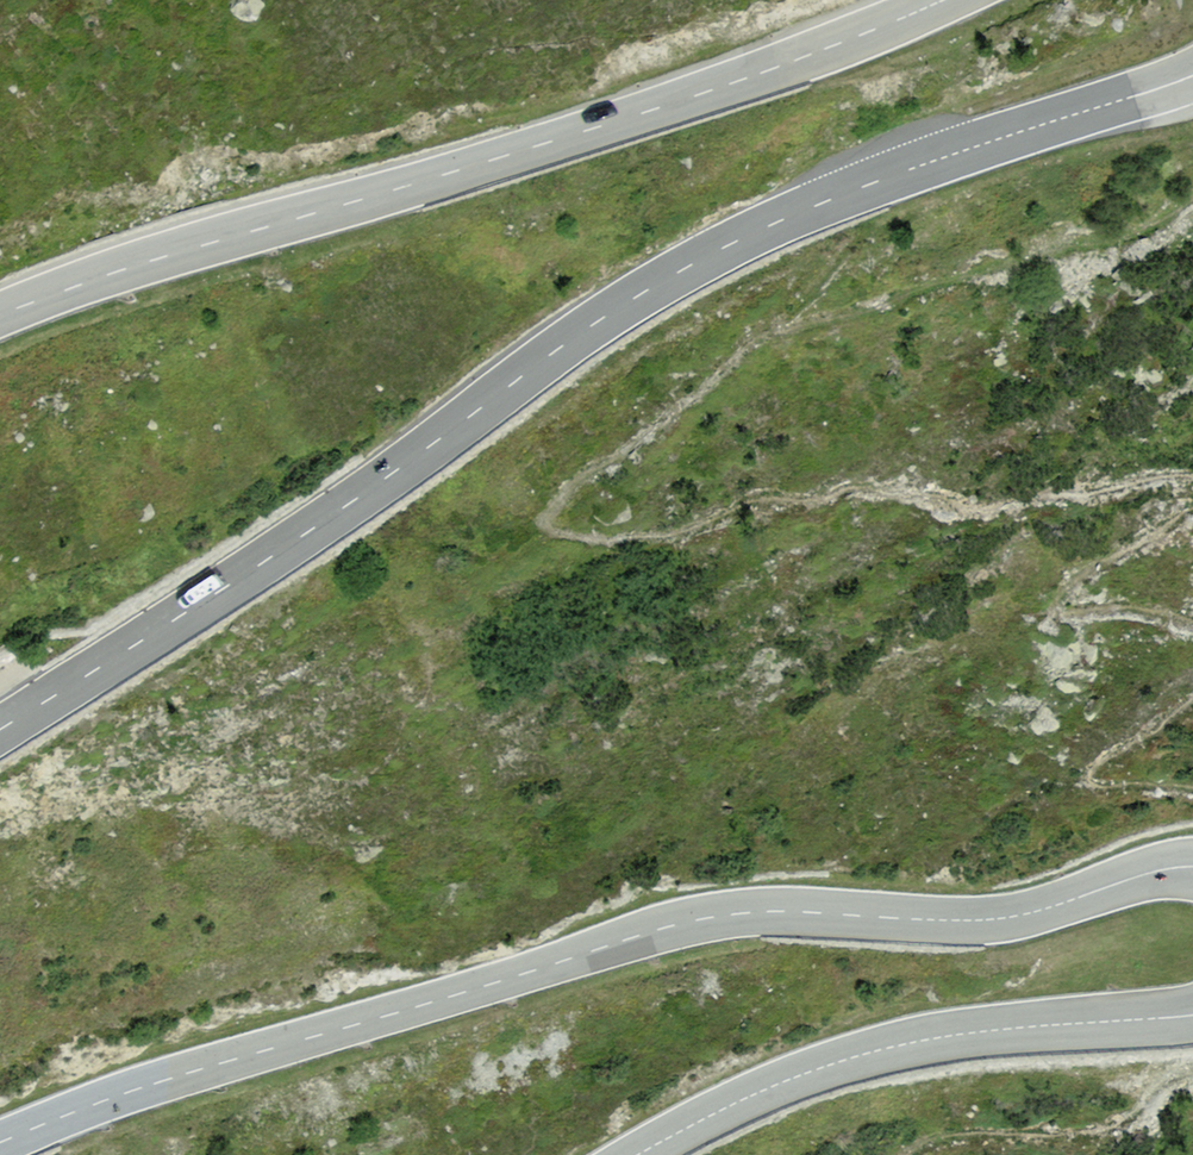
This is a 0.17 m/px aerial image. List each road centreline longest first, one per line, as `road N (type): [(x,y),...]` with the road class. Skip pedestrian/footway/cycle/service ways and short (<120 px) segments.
road 1 (primary): [(0,733),(359,502),(570,345),(723,251),(993,136),(1192,75)]
road 2 (primary): [(1192,866),(1000,918),(764,911),(665,927),(145,1085),(0,1143)]
road 3 (primary): [(939,0),(707,92),(151,259),(0,315)]
road 4 (primary): [(638,1154),(774,1085),(856,1056),(984,1031),(1192,1014)]

